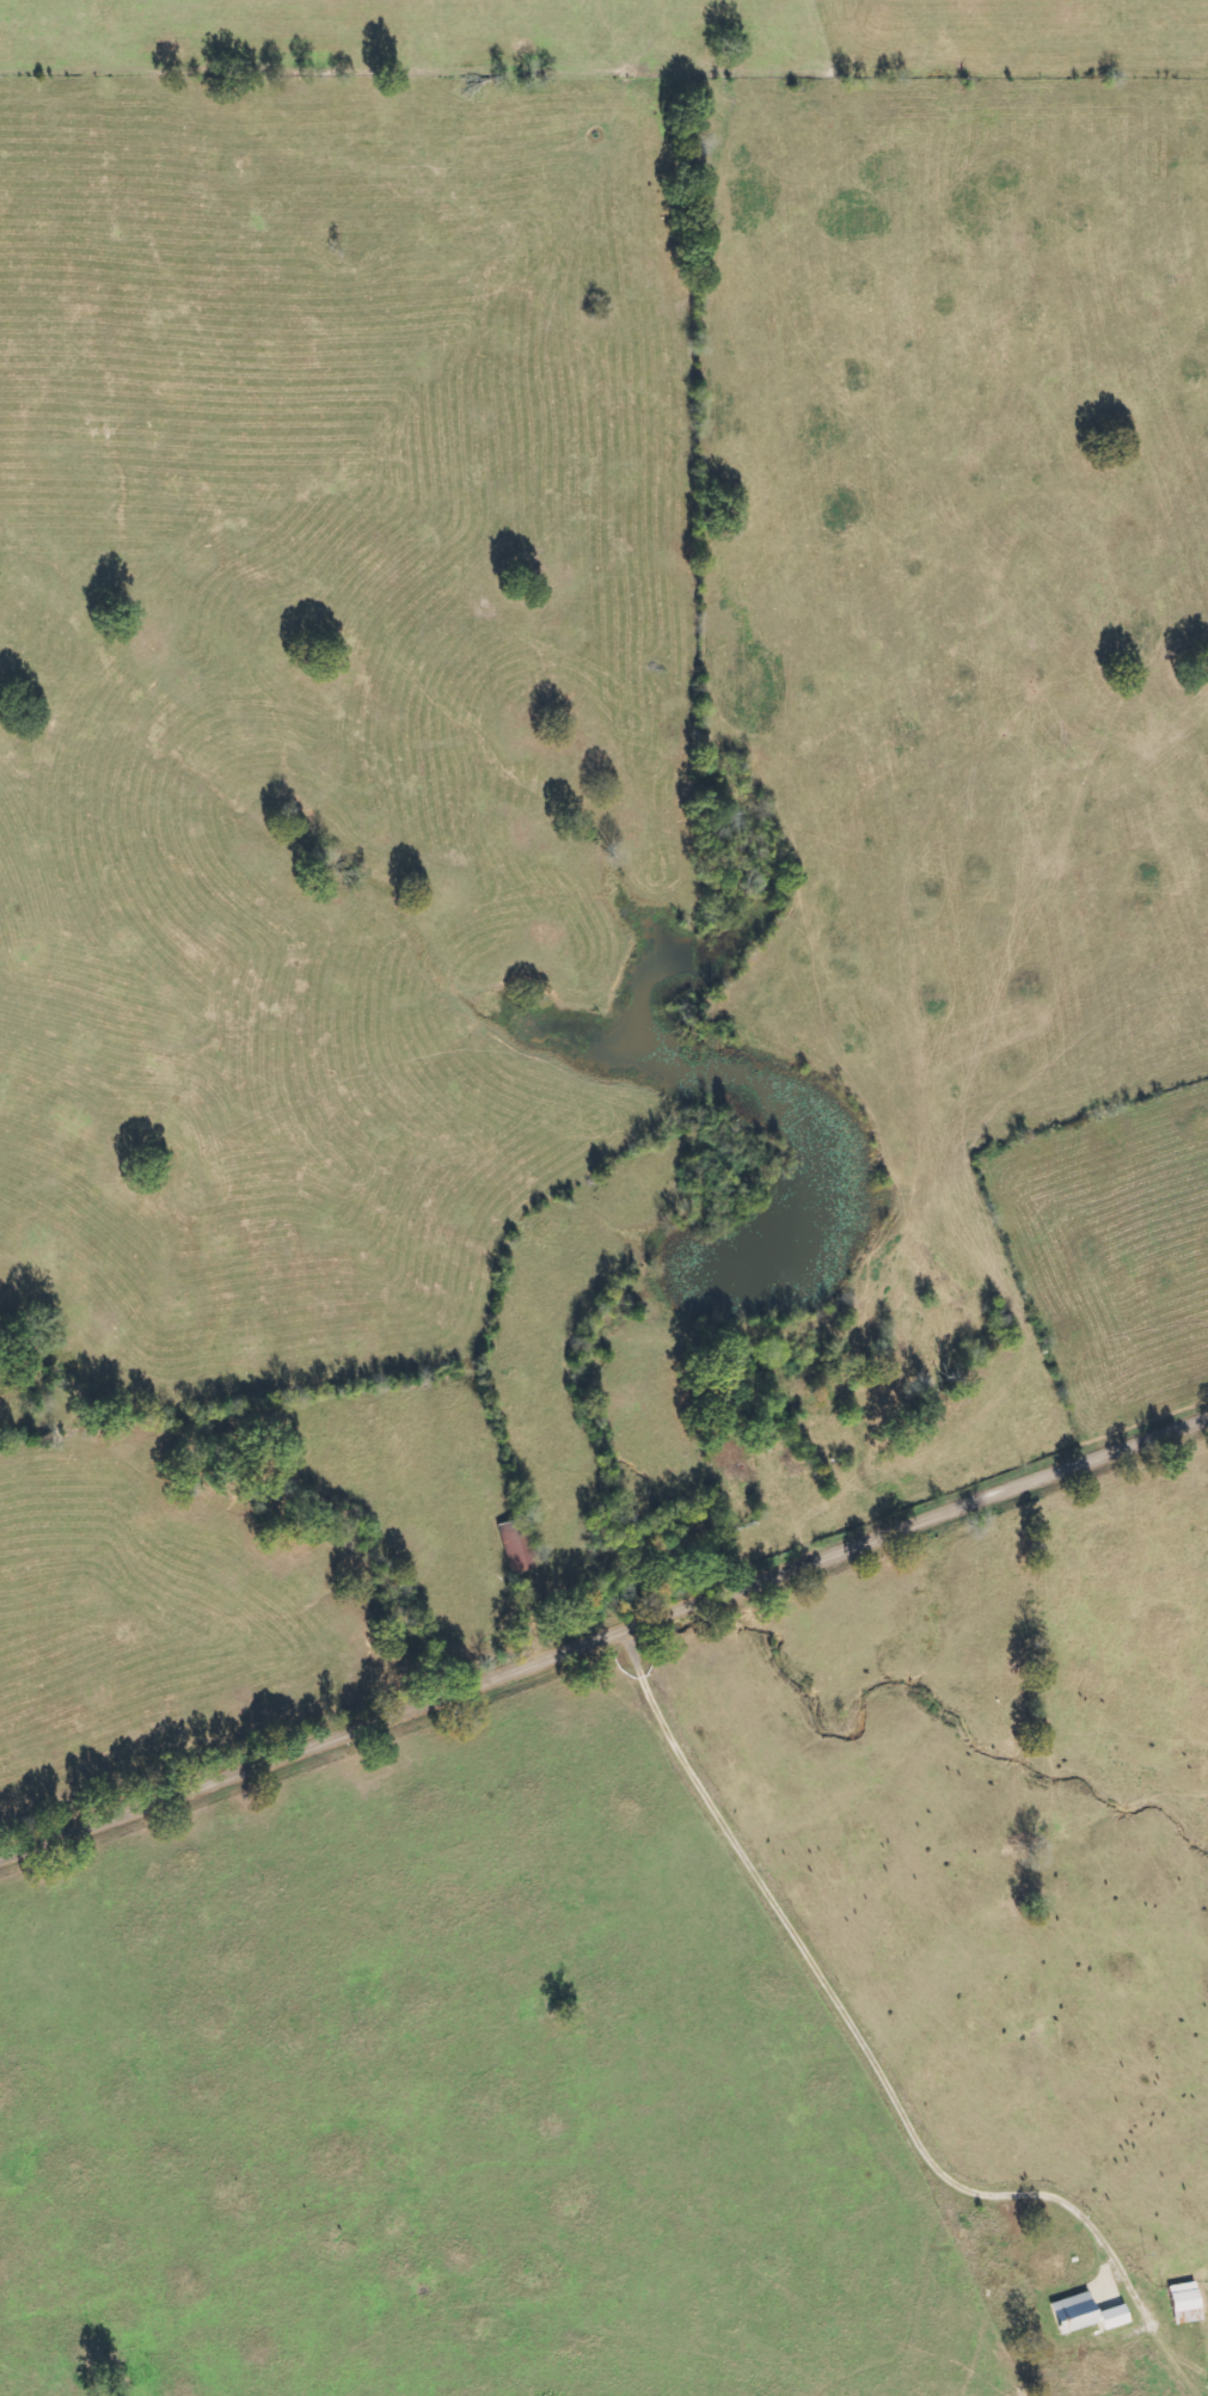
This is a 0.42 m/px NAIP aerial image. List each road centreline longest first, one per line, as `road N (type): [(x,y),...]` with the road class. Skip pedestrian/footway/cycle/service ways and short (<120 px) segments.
road 1 (residential): [(0,1864),(906,1543),(1207,1427)]

